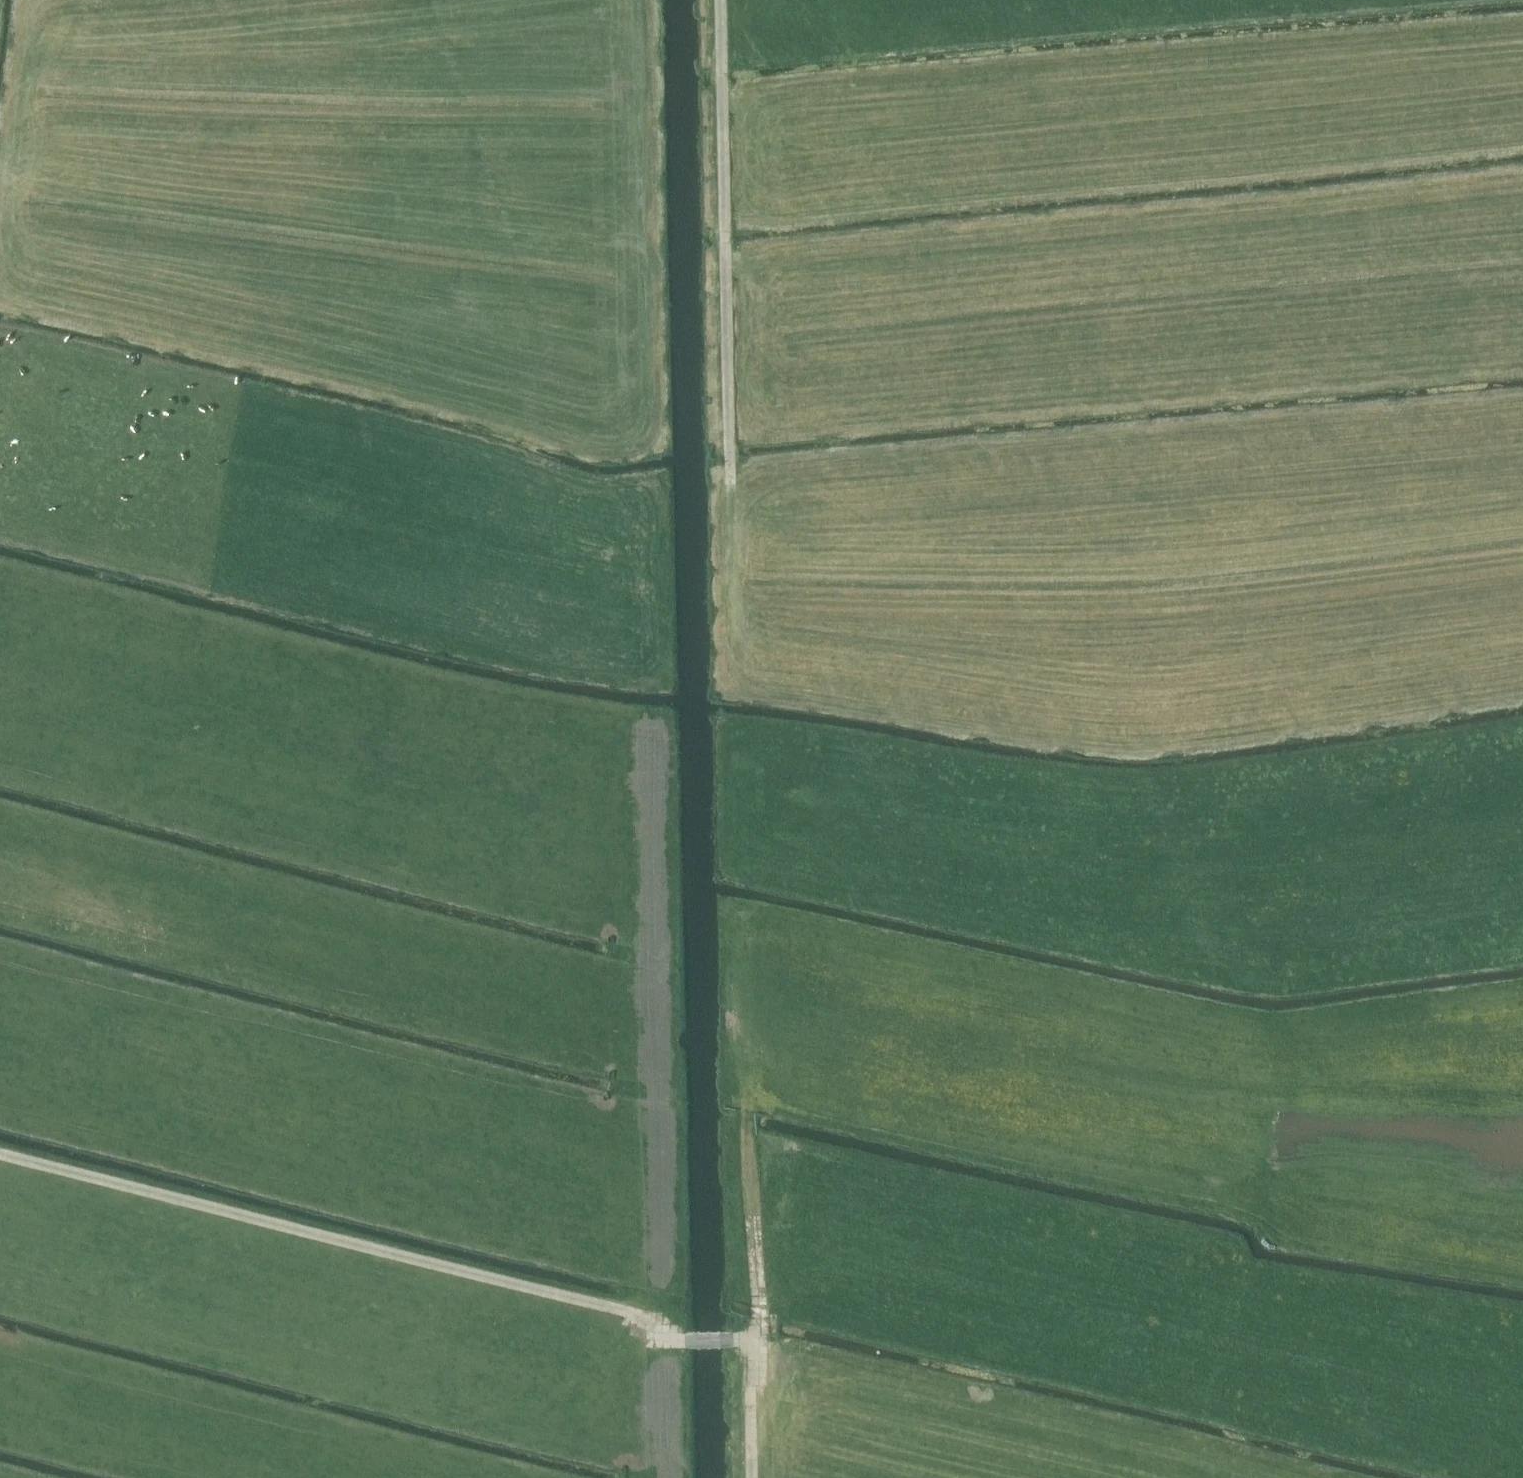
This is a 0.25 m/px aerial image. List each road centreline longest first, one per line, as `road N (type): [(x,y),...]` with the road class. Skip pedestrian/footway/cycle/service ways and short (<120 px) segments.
road 1 (track): [(685,1340),(645,1316),(0,1151)]
road 2 (track): [(751,1342),(757,1313),(751,1070),(1044,1114)]
road 3 (track): [(723,0),(730,491)]
road 4 (track): [(754,1477),(751,1342)]
road 5 (track): [(751,1342),(871,1374)]

